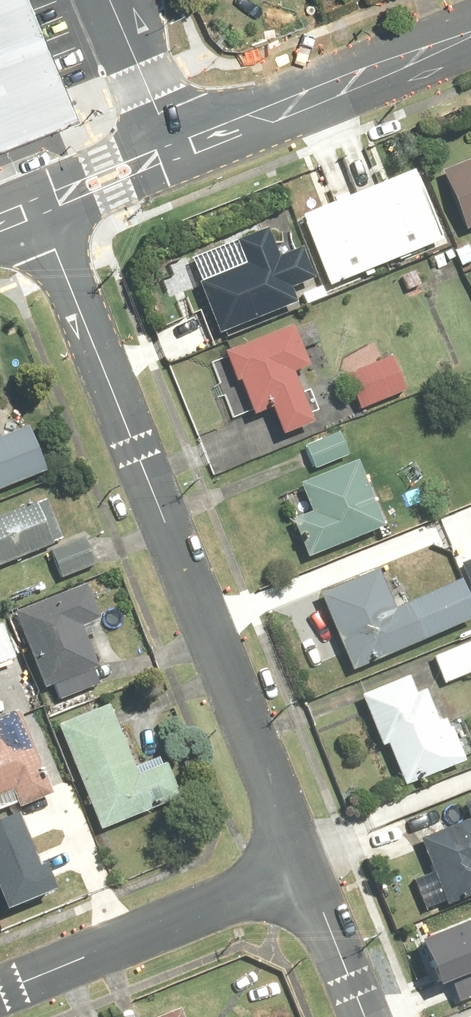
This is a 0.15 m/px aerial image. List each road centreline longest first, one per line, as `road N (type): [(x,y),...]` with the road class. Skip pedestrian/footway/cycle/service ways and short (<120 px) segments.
road 1 (residential): [(296,868),(27,197)]
road 2 (residential): [(165,136),(470,27)]
road 3 (residential): [(0,989),(296,868)]
road 4 (residential): [(358,1016),(296,868)]
road 5 (residential): [(27,197),(165,136)]
road 6 (residential): [(165,136),(107,0)]

